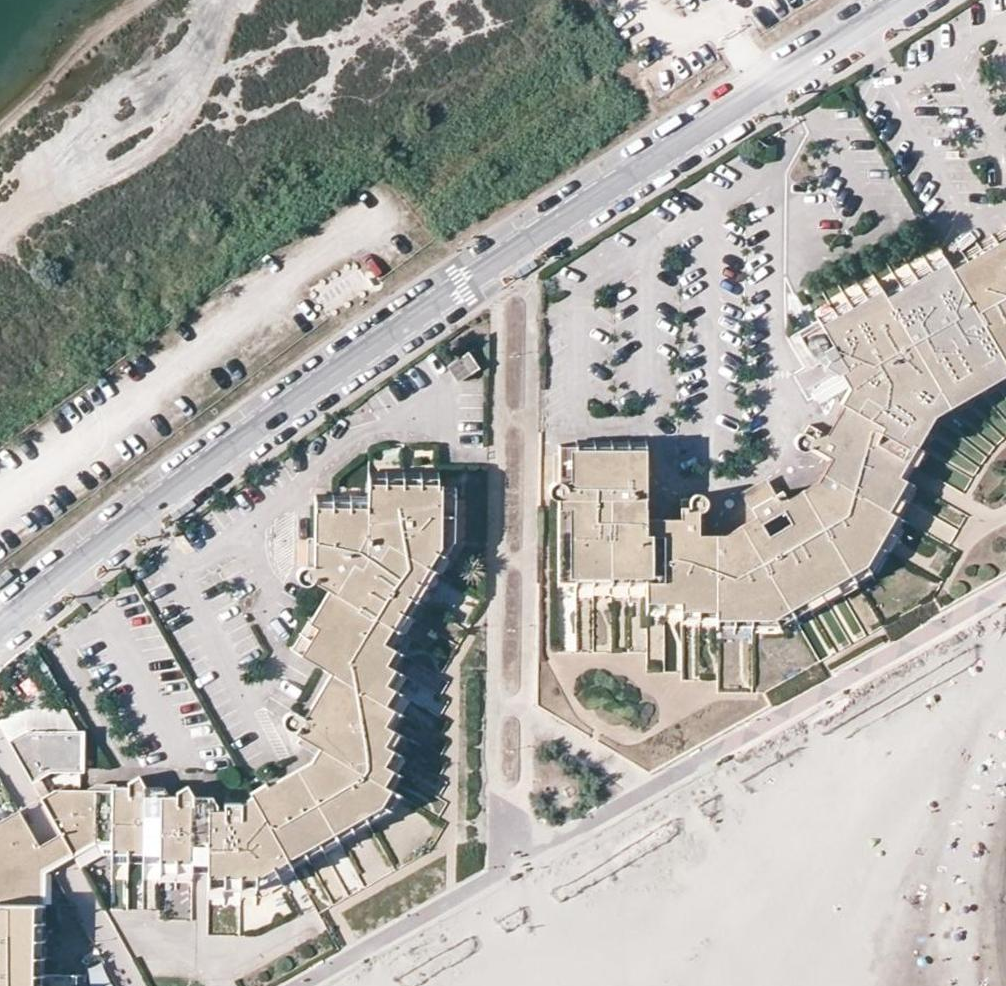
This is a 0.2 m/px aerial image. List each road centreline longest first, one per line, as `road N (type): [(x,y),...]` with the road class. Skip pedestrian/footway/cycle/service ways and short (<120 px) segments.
road 1 (unclassified): [(0,627),(133,516),(461,285),(892,0)]

